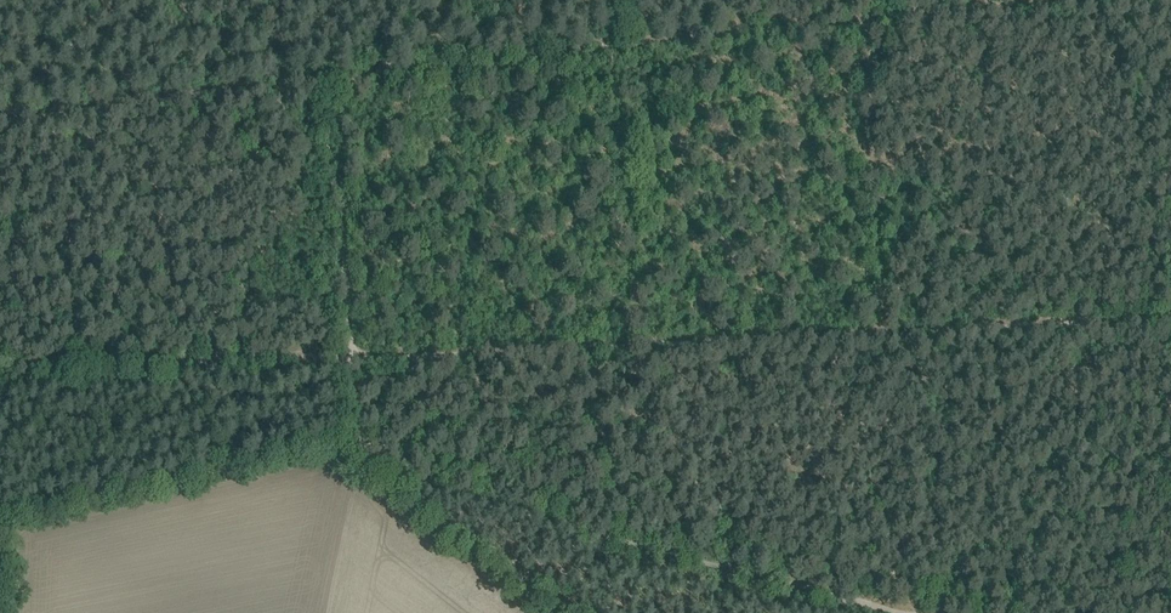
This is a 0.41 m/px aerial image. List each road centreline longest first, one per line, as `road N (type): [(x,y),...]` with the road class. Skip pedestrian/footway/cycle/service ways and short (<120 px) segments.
road 1 (track): [(350,355),(1170,321)]
road 2 (track): [(867,20),(885,333)]
road 3 (track): [(0,116),(116,0)]

